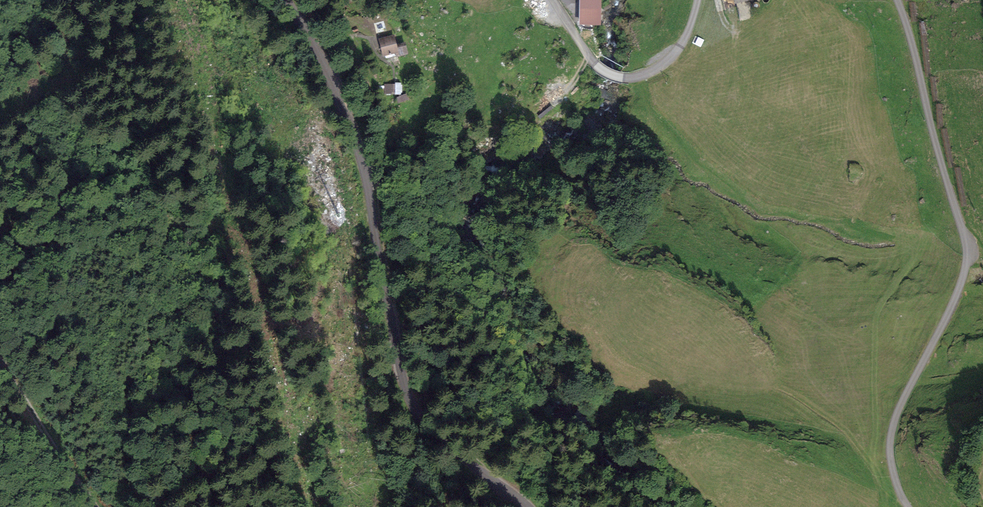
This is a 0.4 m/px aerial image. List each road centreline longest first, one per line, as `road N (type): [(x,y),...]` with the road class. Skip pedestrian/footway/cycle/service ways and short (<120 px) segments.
road 1 (tertiary): [(285,0),(356,148),(409,400),(422,421),(525,506)]
road 2 (track): [(909,506),(894,476),(891,436),(960,284),(966,252),(898,0)]
road 3 (track): [(697,0),(671,57),(624,78),(595,64),(546,0)]
road 4 (track): [(97,506),(0,360)]

